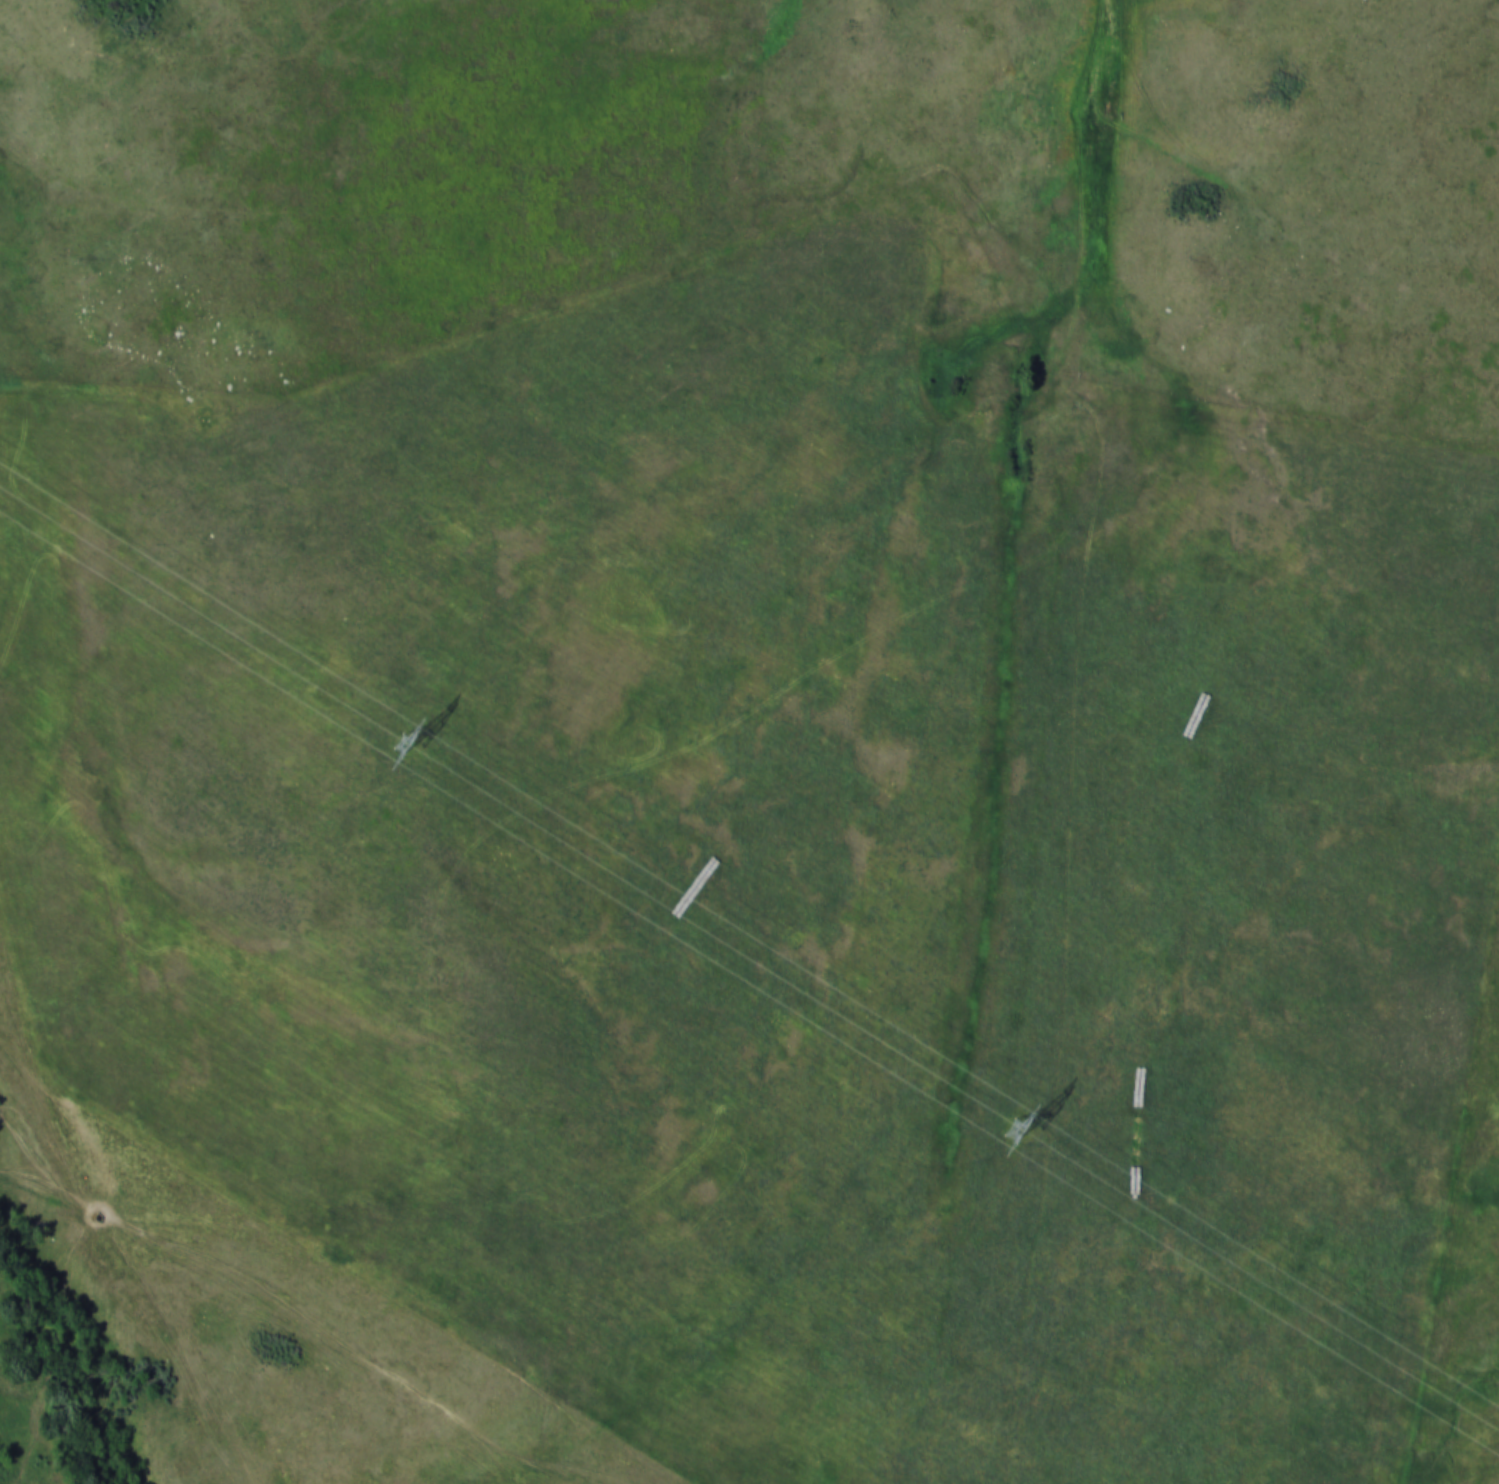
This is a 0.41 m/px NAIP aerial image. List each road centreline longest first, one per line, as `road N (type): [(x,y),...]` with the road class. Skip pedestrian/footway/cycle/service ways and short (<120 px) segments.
road 1 (track): [(816,1483),(701,1383)]

